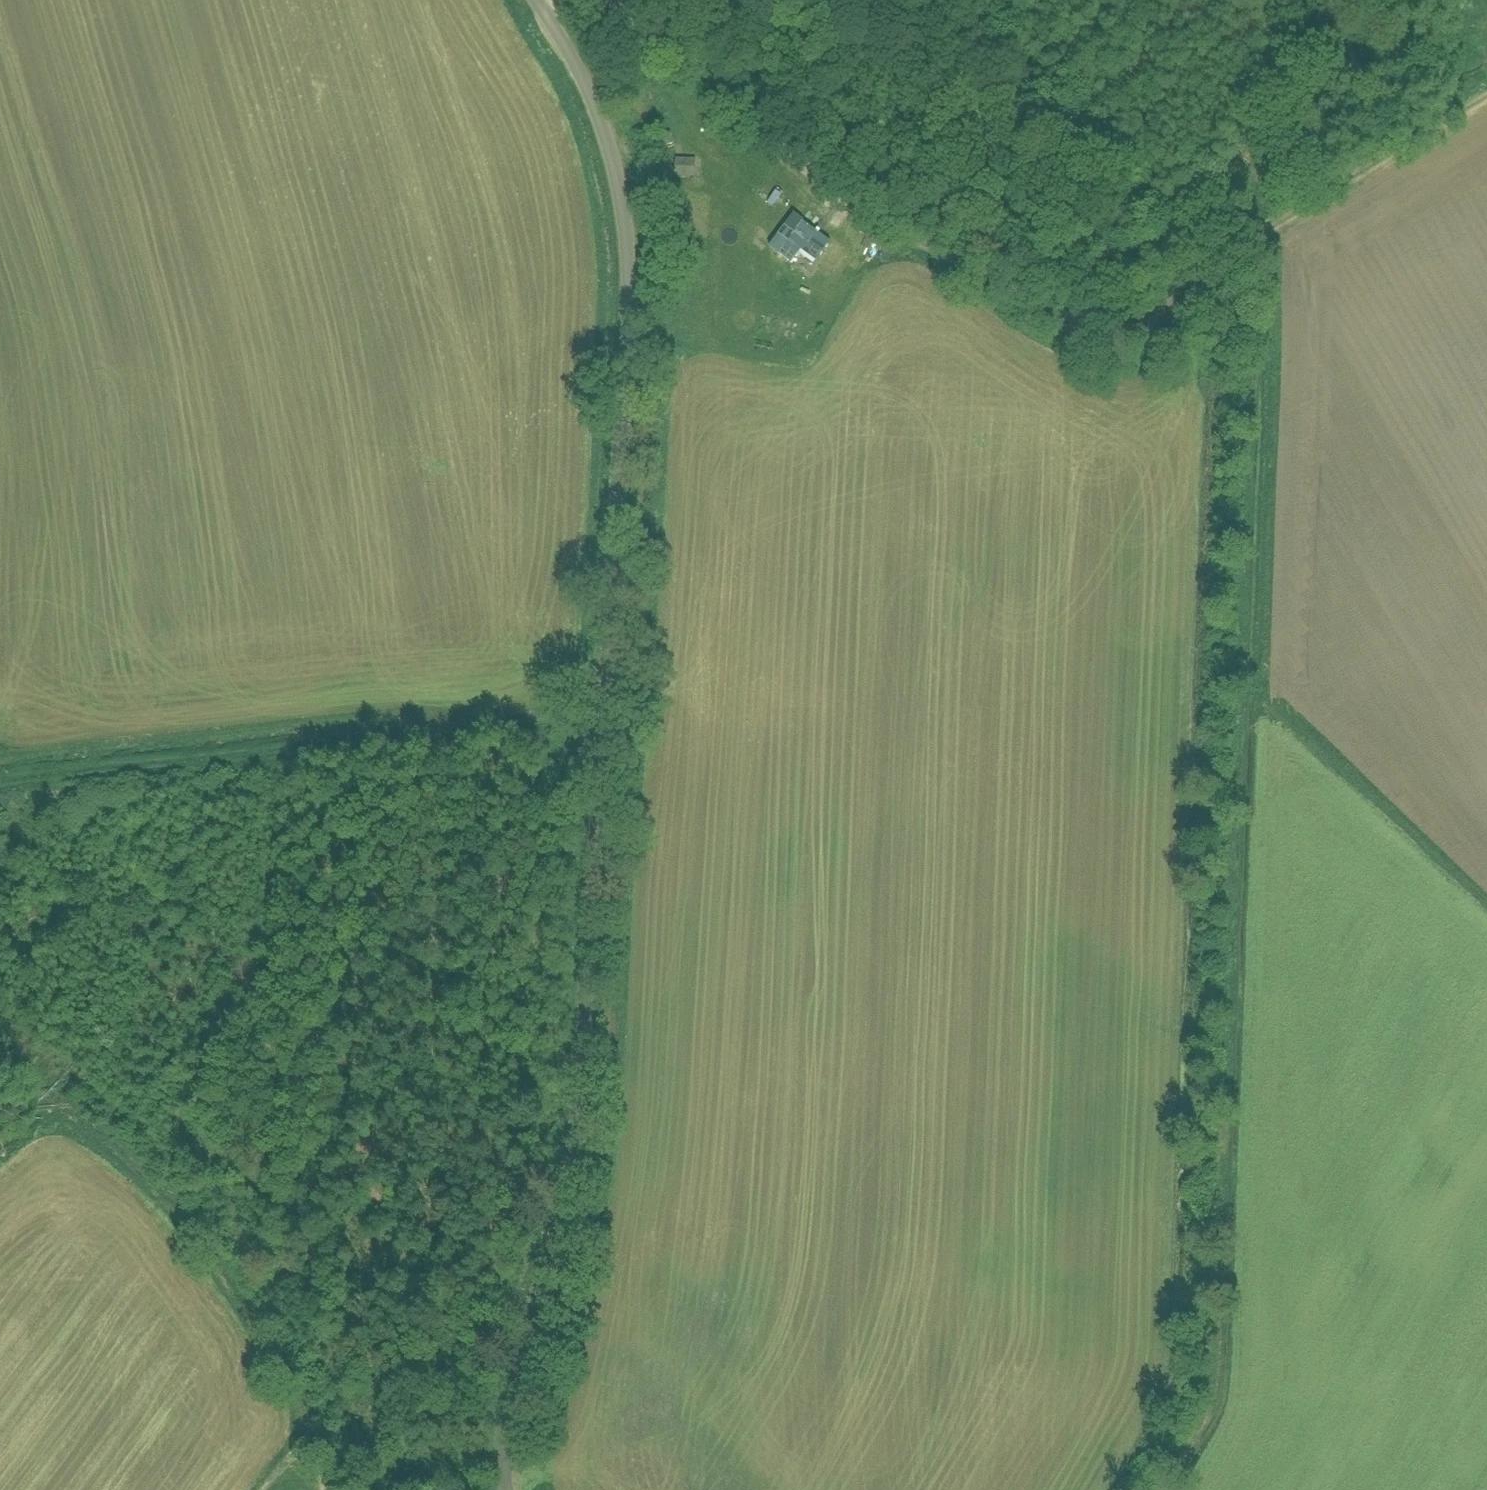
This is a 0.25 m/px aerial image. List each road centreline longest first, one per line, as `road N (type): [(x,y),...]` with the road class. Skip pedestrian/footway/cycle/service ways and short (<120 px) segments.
road 1 (unclassified): [(504,1489),(504,1426),(571,1169),(629,317),(611,151),(595,106),(535,0)]

